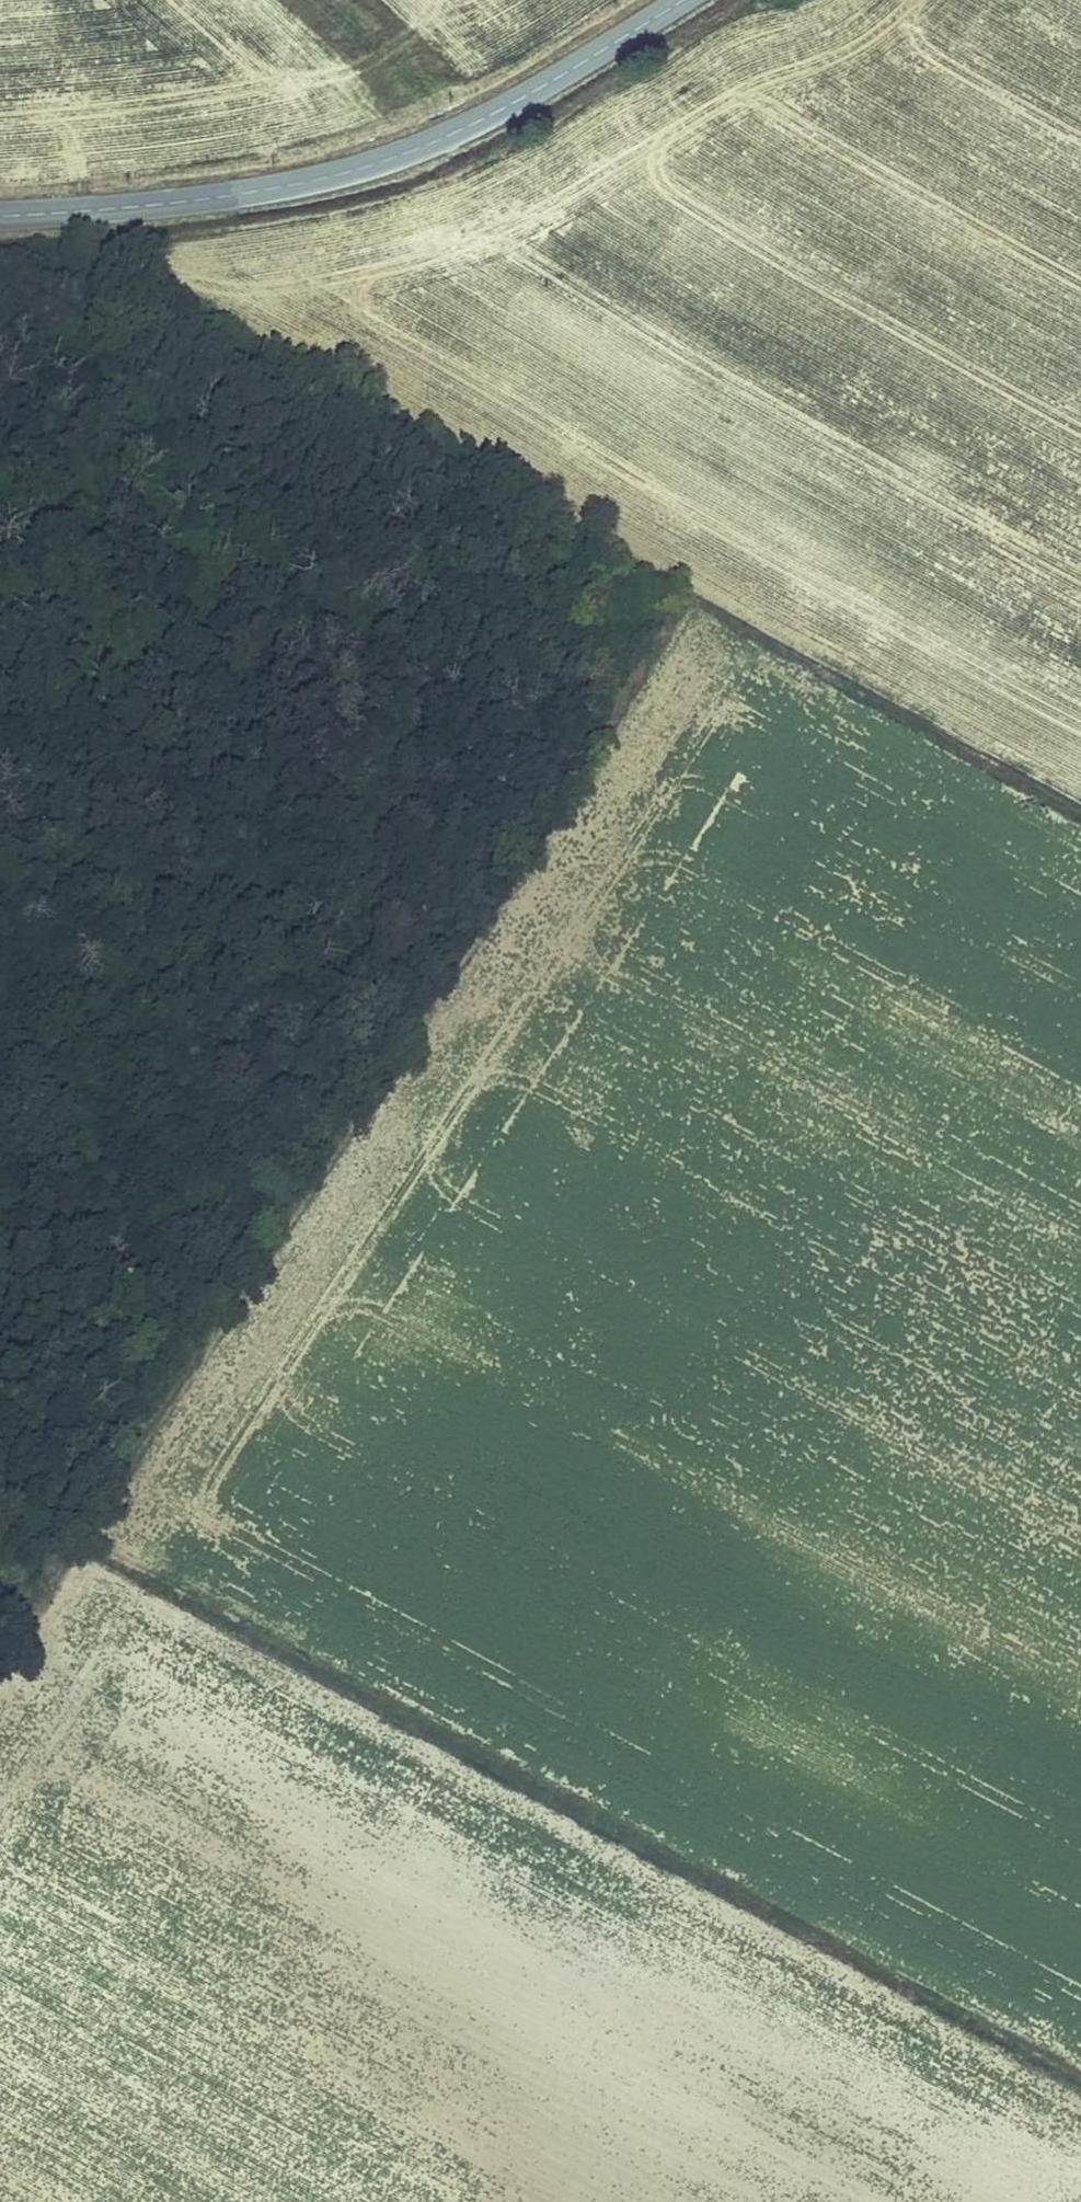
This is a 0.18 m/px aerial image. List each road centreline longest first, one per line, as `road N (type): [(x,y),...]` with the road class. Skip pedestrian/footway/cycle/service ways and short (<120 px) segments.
road 1 (tertiary): [(682,0),(510,107),(377,163),(229,196),(0,217)]

